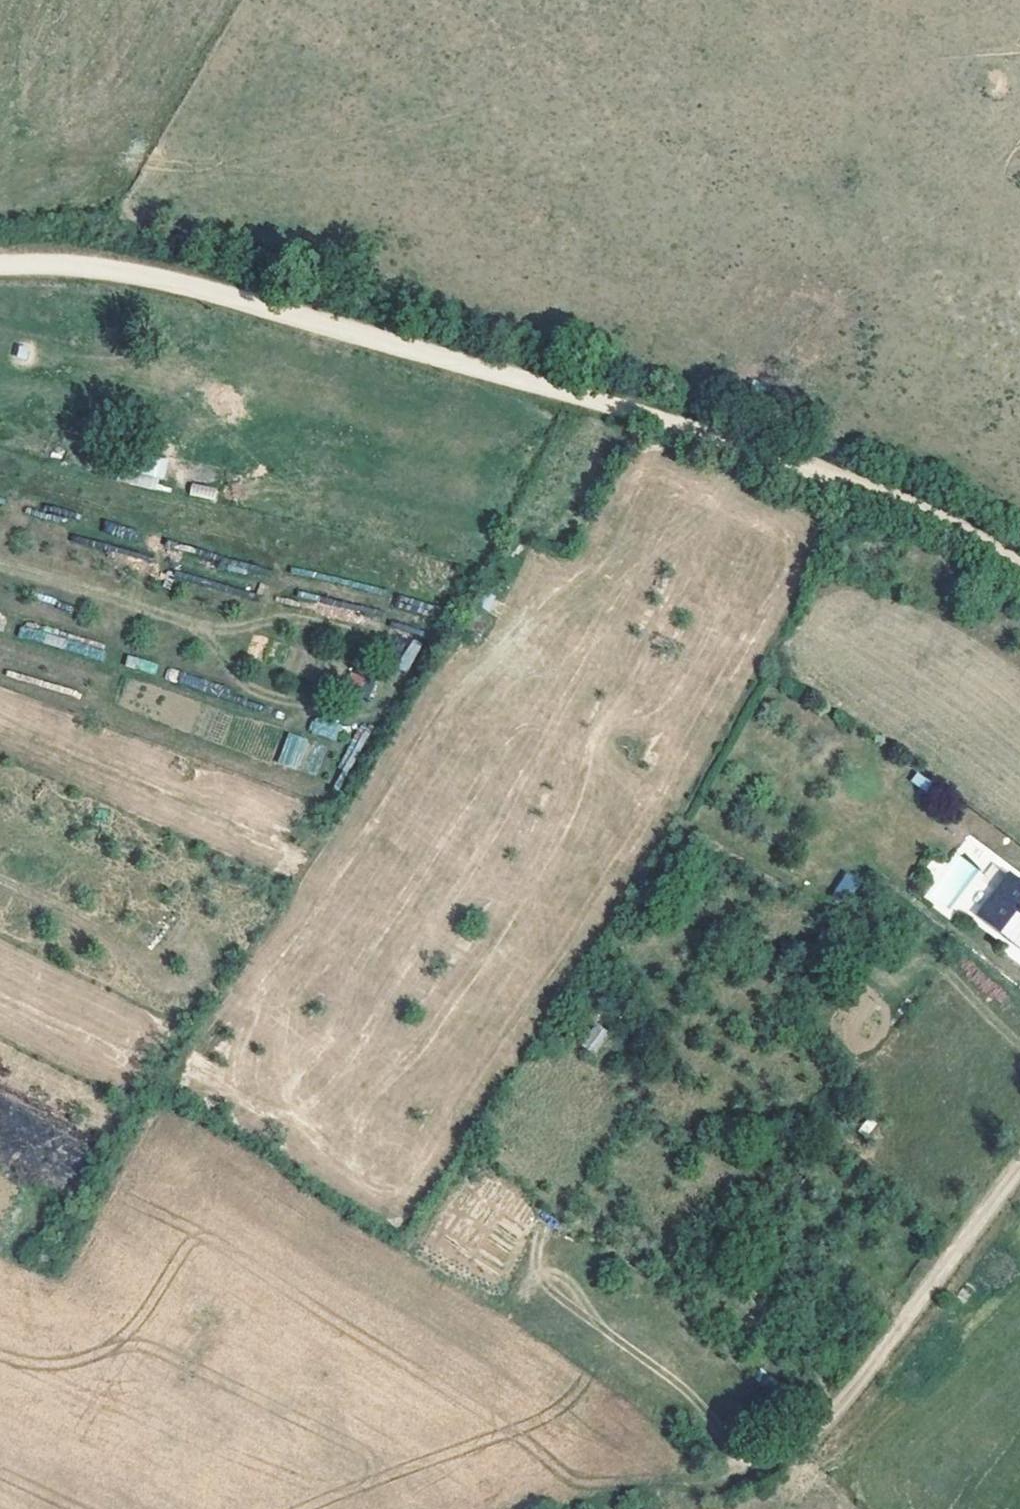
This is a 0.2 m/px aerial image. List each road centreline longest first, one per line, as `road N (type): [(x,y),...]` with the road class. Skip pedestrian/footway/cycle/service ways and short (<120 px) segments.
road 1 (track): [(0,266),(174,283),(611,406),(872,489),(1019,569)]
road 2 (track): [(819,1428),(1019,1171)]

